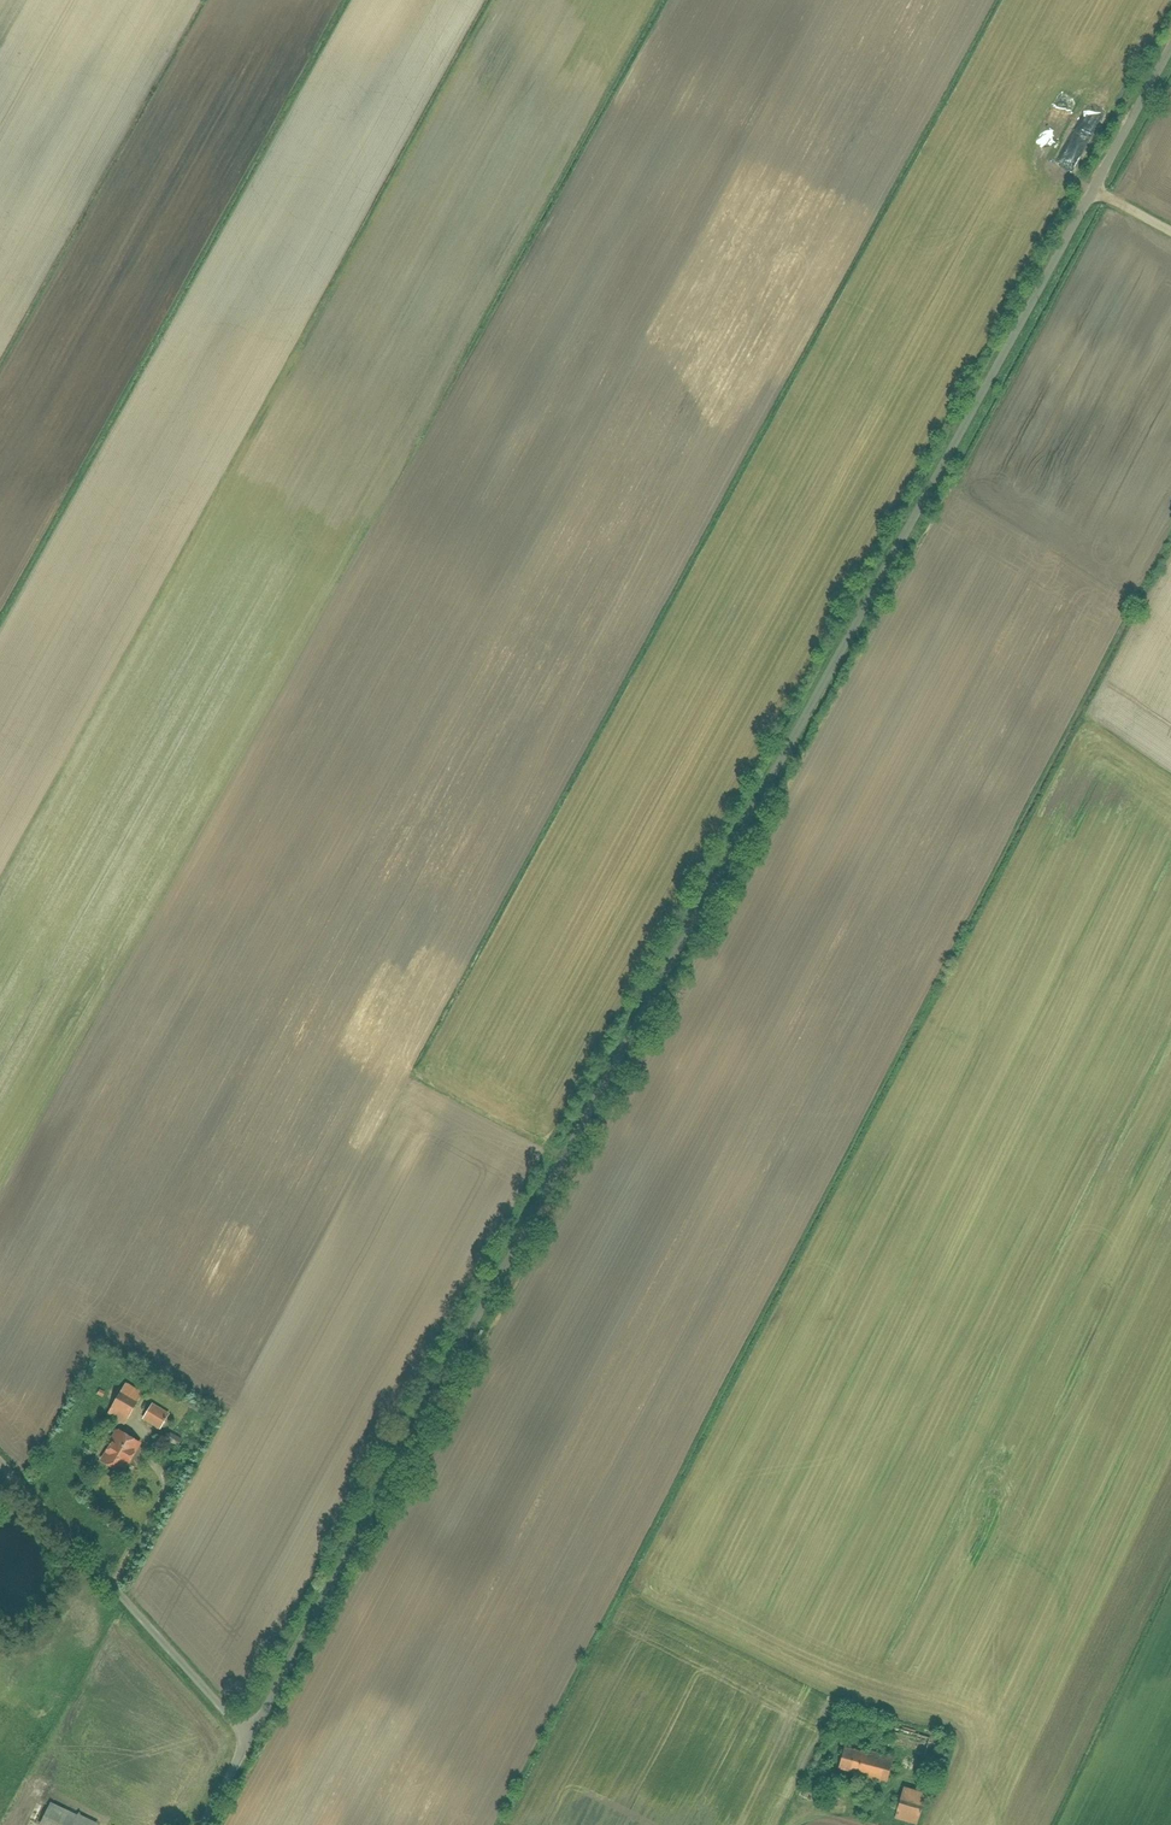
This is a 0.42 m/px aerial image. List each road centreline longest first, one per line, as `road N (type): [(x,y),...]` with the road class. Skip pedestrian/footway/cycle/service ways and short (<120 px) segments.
road 1 (unclassified): [(1170,39),(253,1742)]
road 2 (unclassified): [(253,1742),(0,1458)]

